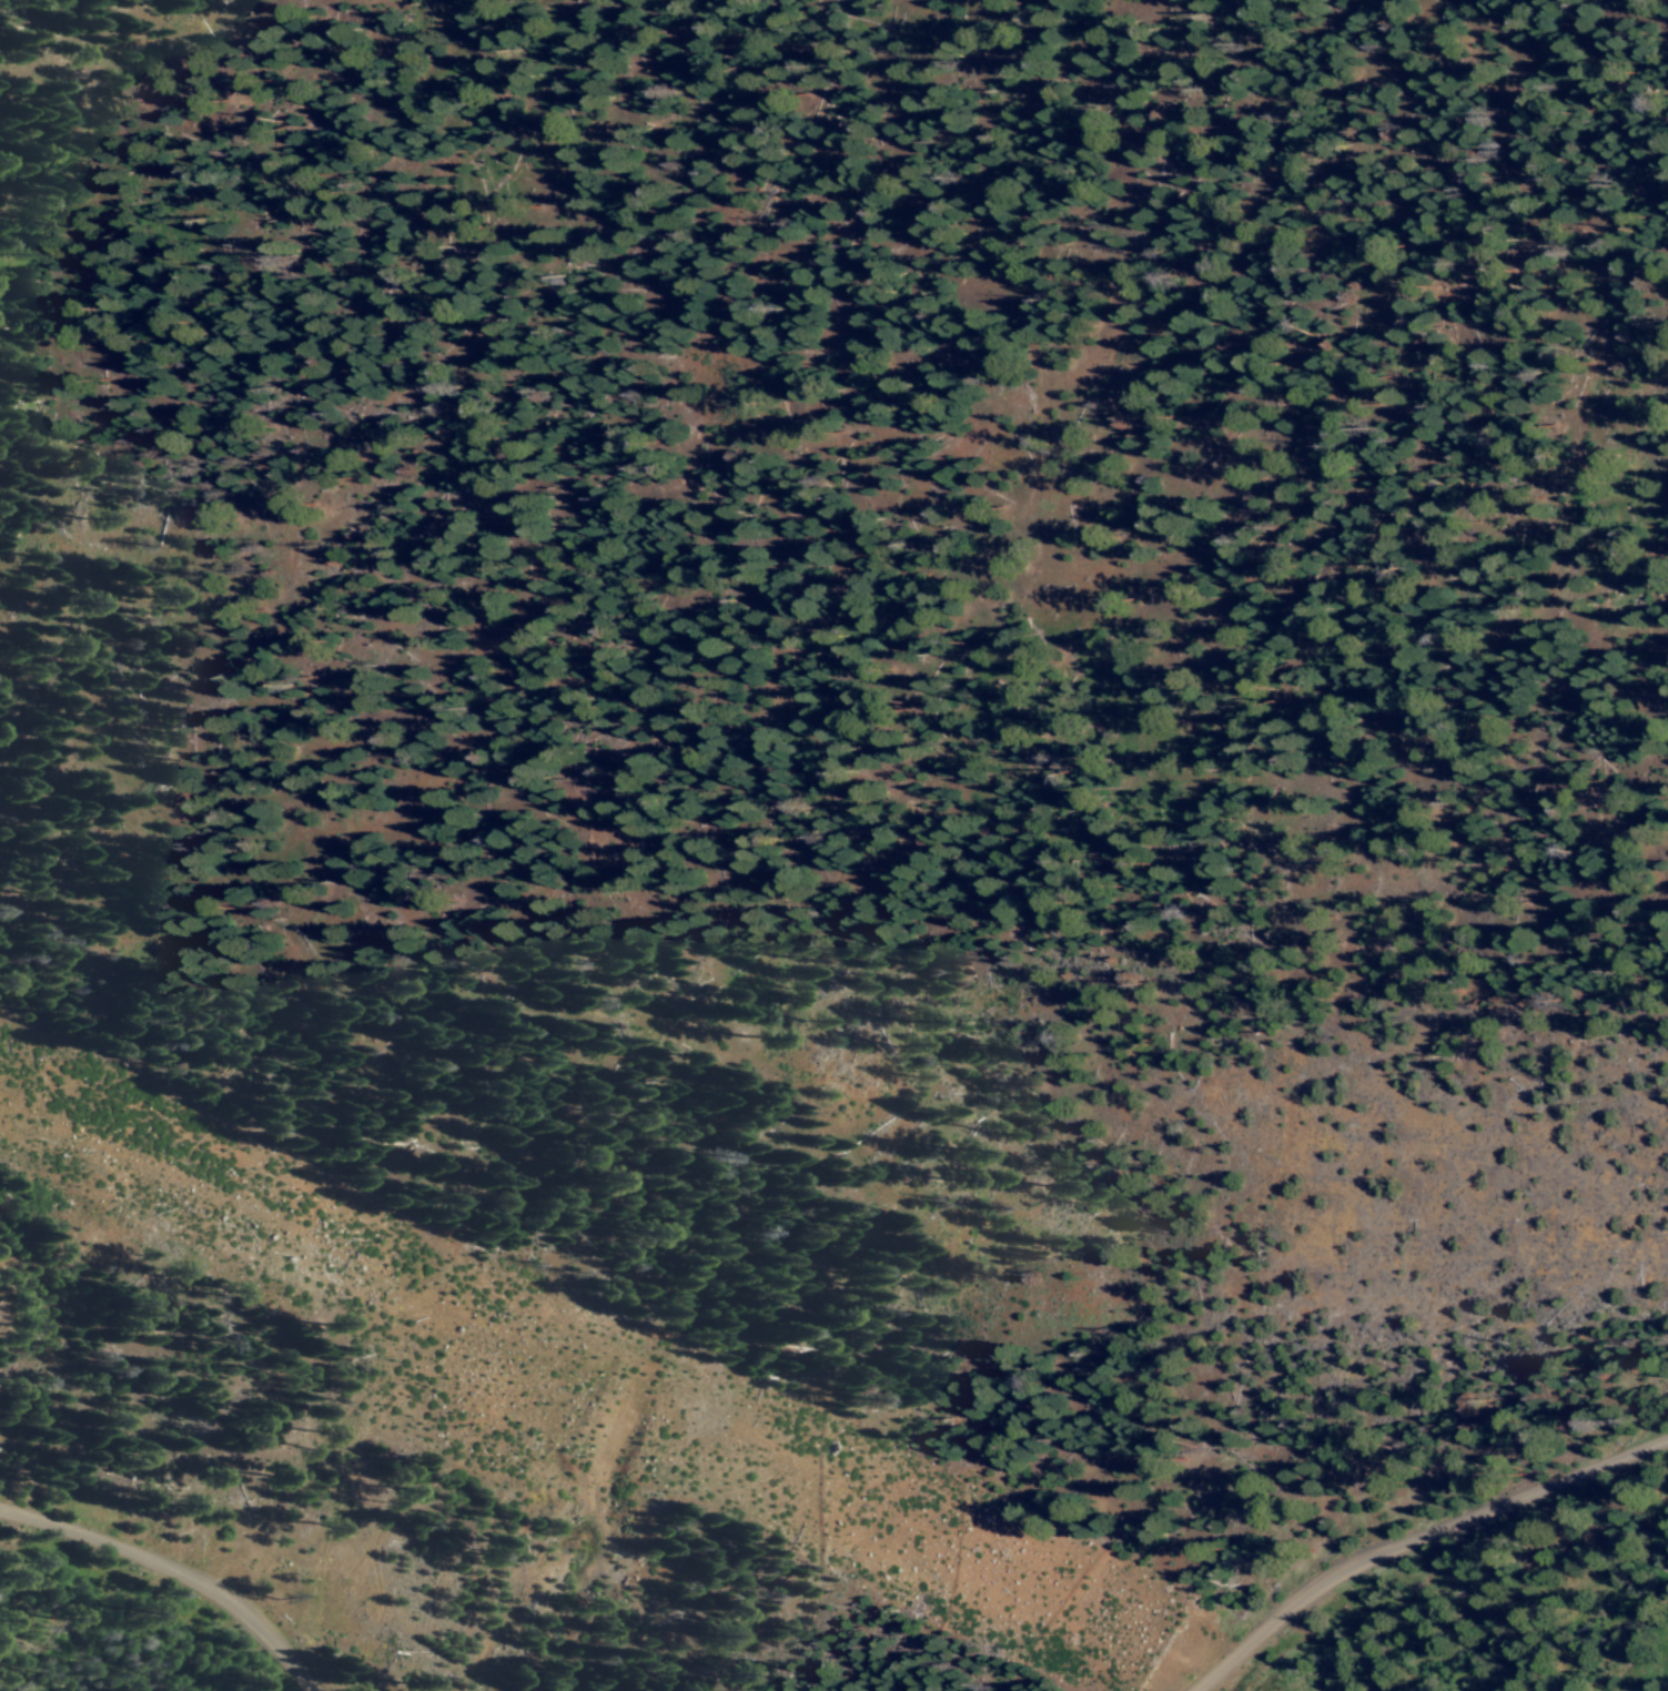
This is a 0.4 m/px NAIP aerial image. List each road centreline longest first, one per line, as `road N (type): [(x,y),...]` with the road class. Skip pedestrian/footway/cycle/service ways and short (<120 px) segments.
road 1 (residential): [(1667,1441),(1388,1541),(1284,1599),(1186,1690)]
road 2 (residential): [(301,1690),(195,1582),(0,1511)]

